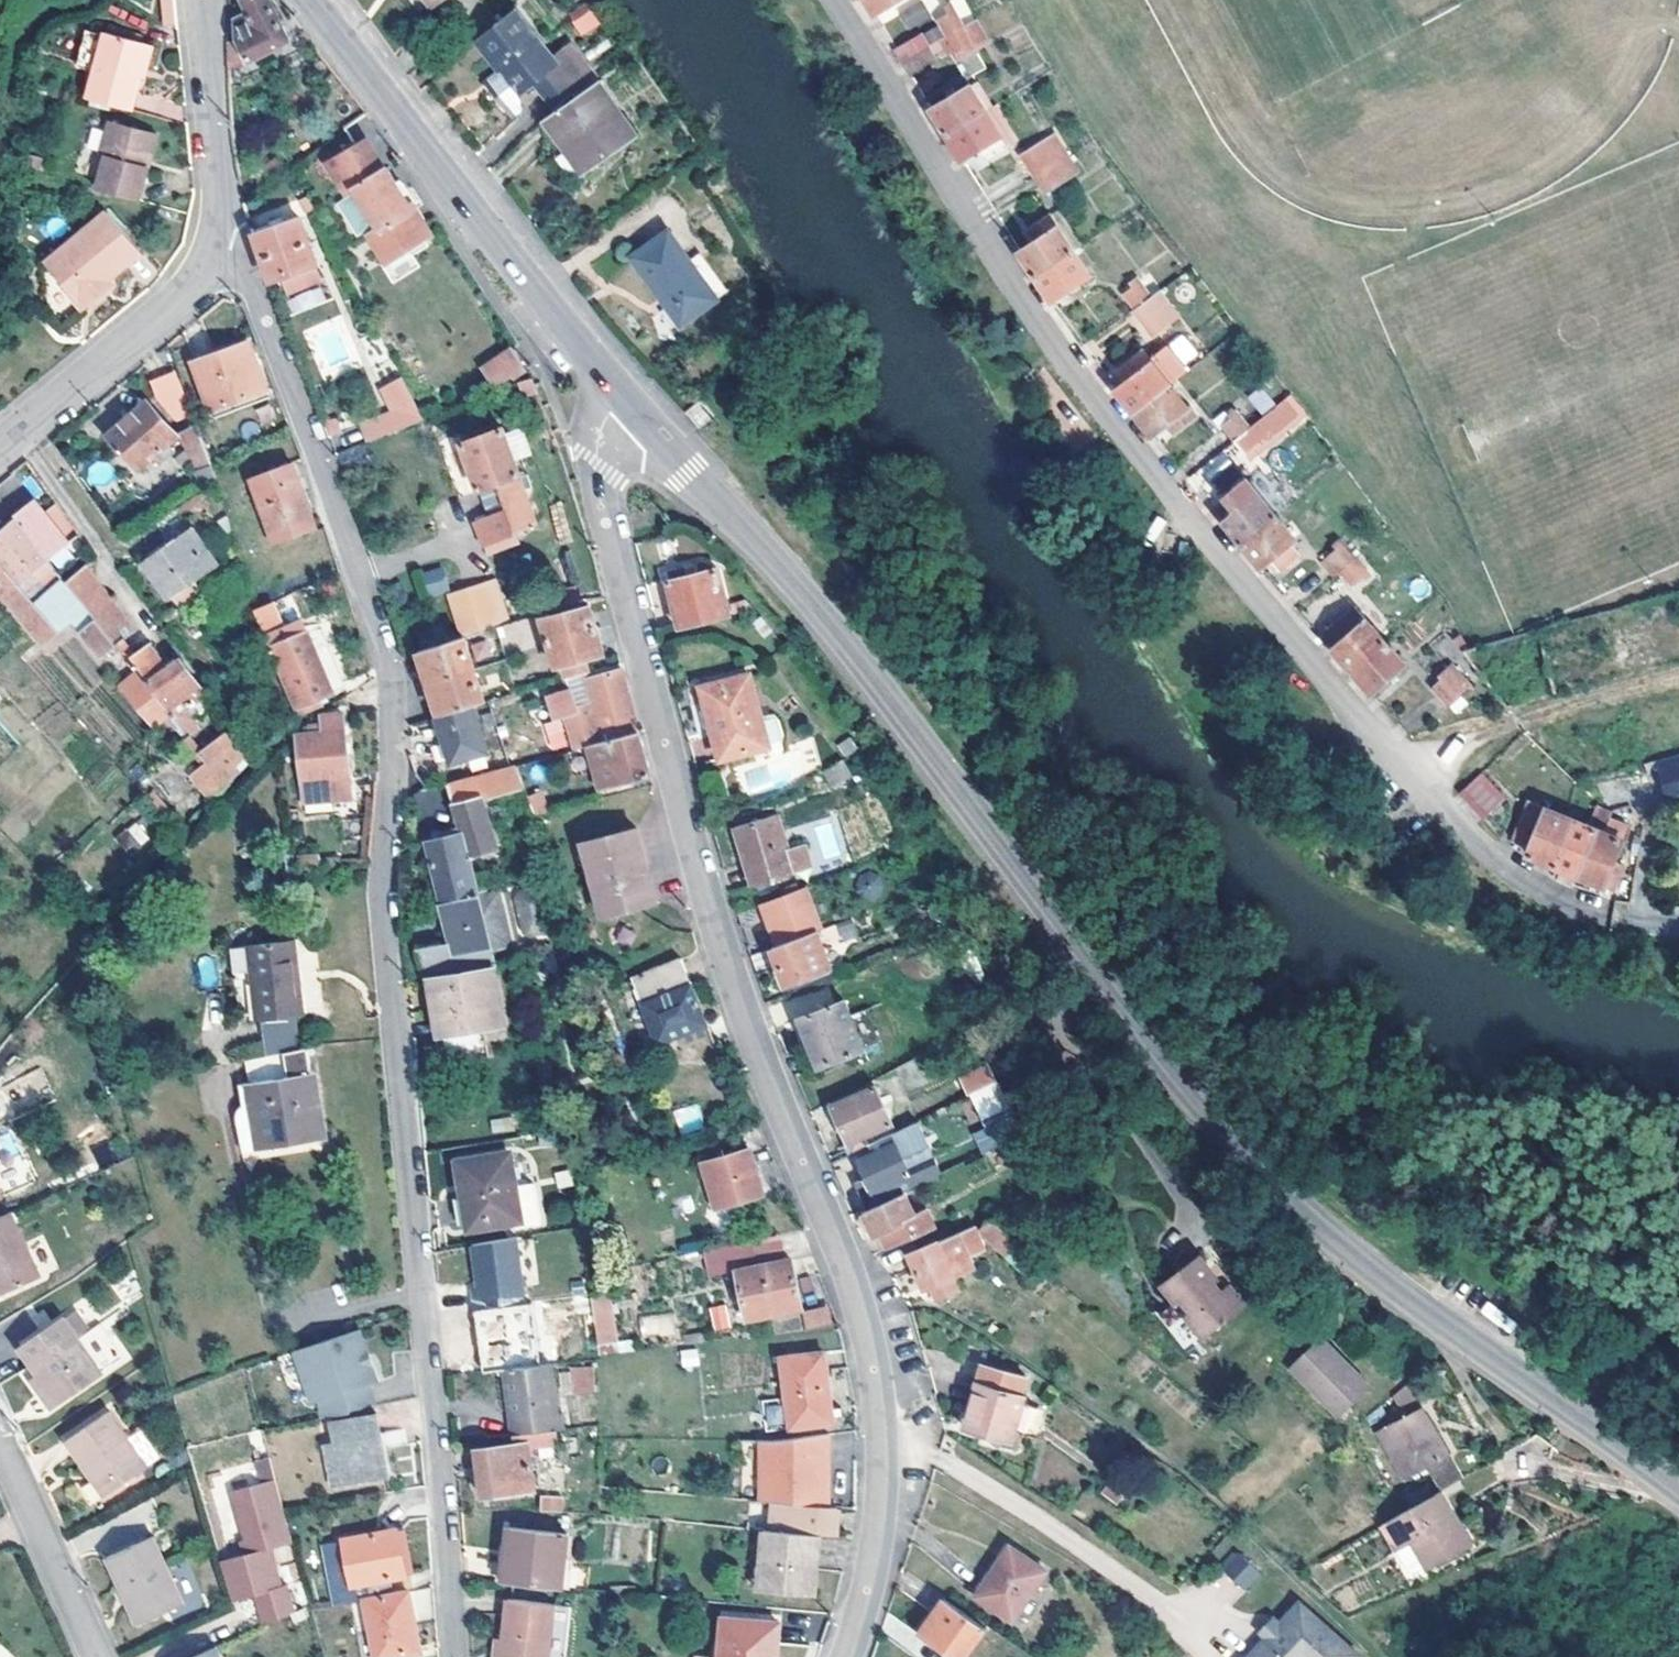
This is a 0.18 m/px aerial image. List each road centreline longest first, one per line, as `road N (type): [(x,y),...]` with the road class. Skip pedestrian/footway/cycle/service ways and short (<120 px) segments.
road 1 (tertiary): [(1678,1492),(1329,1229),(623,398)]
road 2 (residential): [(448,1656),(387,898),(398,702),(248,279),(214,247)]
road 3 (residential): [(623,398),(610,411),(596,458),(604,517),(730,965),(859,1295),(886,1444),(874,1564),(844,1656)]
road 4 (residential): [(1678,931),(1563,907),(1478,845),(1253,590),(1016,292),(833,0)]
road 5 (tertiary): [(623,398),(306,0)]
road 6 (residential): [(0,451),(193,294),(214,247)]
road 7 (residential): [(214,247),(217,177),(204,0)]
road 8 (residential): [(0,1434),(97,1656)]

